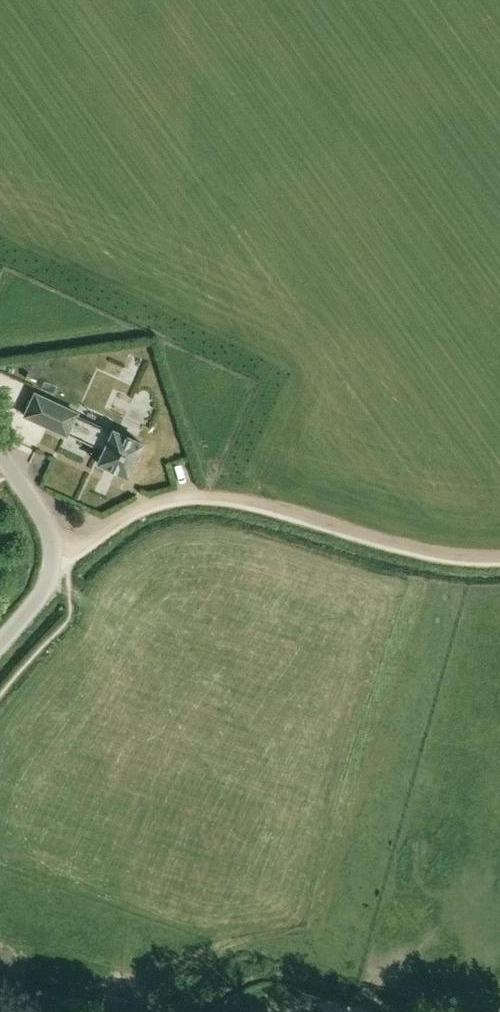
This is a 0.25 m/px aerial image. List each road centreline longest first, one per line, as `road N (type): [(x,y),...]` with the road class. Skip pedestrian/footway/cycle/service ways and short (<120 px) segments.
road 1 (track): [(499,553),(459,554),(207,493),(152,503),(56,549)]
road 2 (unclassified): [(0,646),(47,589),(56,564),(43,514),(0,454)]

